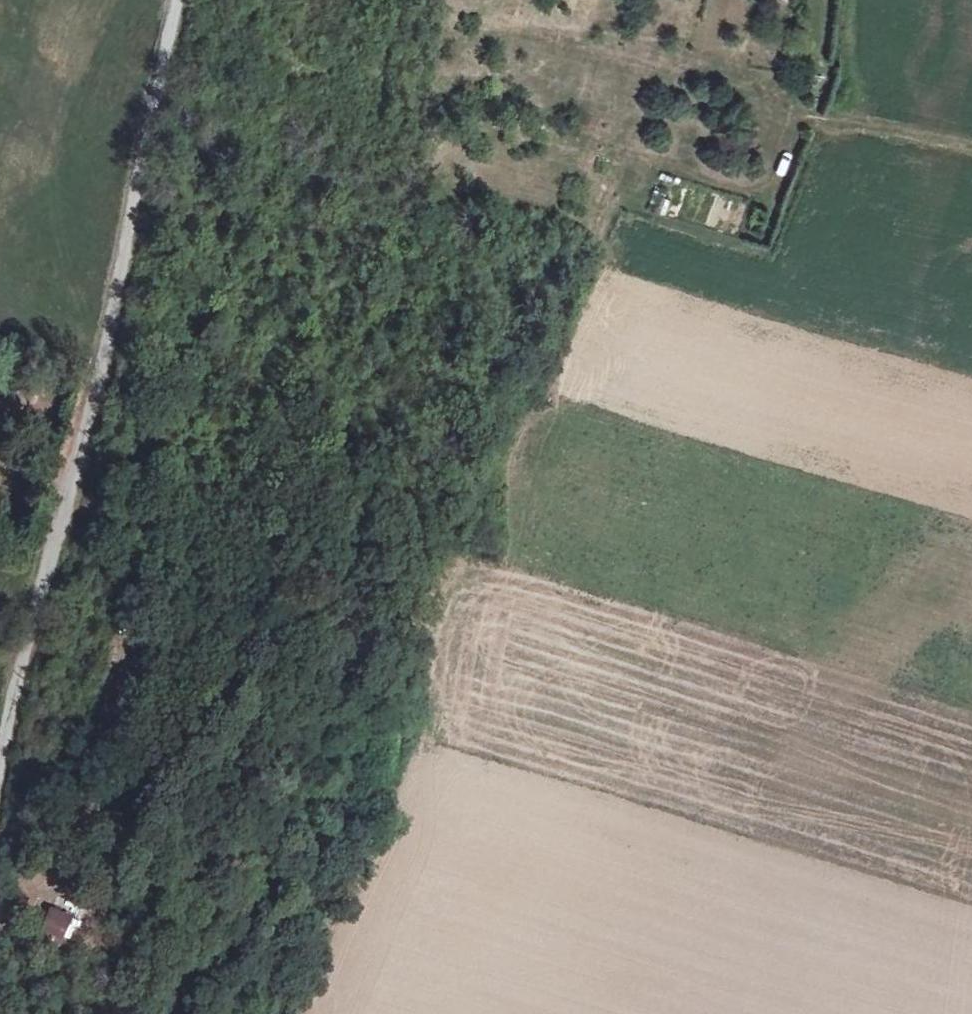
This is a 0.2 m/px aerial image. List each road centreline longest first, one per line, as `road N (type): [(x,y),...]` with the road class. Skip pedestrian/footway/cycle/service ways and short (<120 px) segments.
road 1 (track): [(176,0),(103,363),(0,744)]

